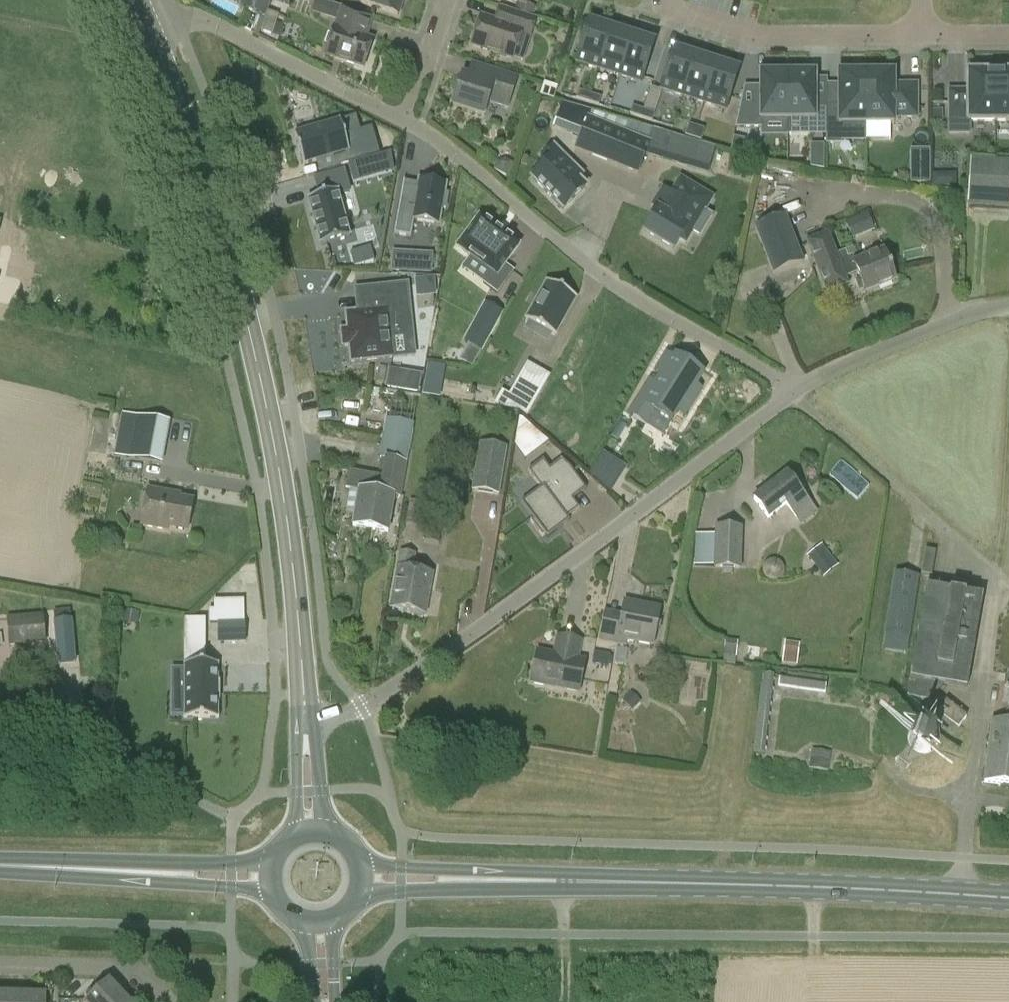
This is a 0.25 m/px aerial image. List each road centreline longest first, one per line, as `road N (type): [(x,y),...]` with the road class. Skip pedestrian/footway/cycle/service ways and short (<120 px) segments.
road 1 (tertiary): [(304,723),(302,614),(286,490),(199,155),(145,14)]
road 2 (secondary): [(963,895),(360,881)]
road 3 (residential): [(304,723),(398,692),(798,389)]
road 4 (residential): [(963,895),(998,568),(798,389)]
road 5 (residential): [(798,389),(562,244),(409,122)]
road 6 (residential): [(409,122),(230,36),(173,15),(145,14)]
road 7 (residential): [(921,33),(770,40),(669,23),(663,0)]
road 8 (secondary): [(0,865),(270,880)]
road 9 (residential): [(798,389),(882,348),(1008,304)]
road 10 (residential): [(409,122),(447,0)]

